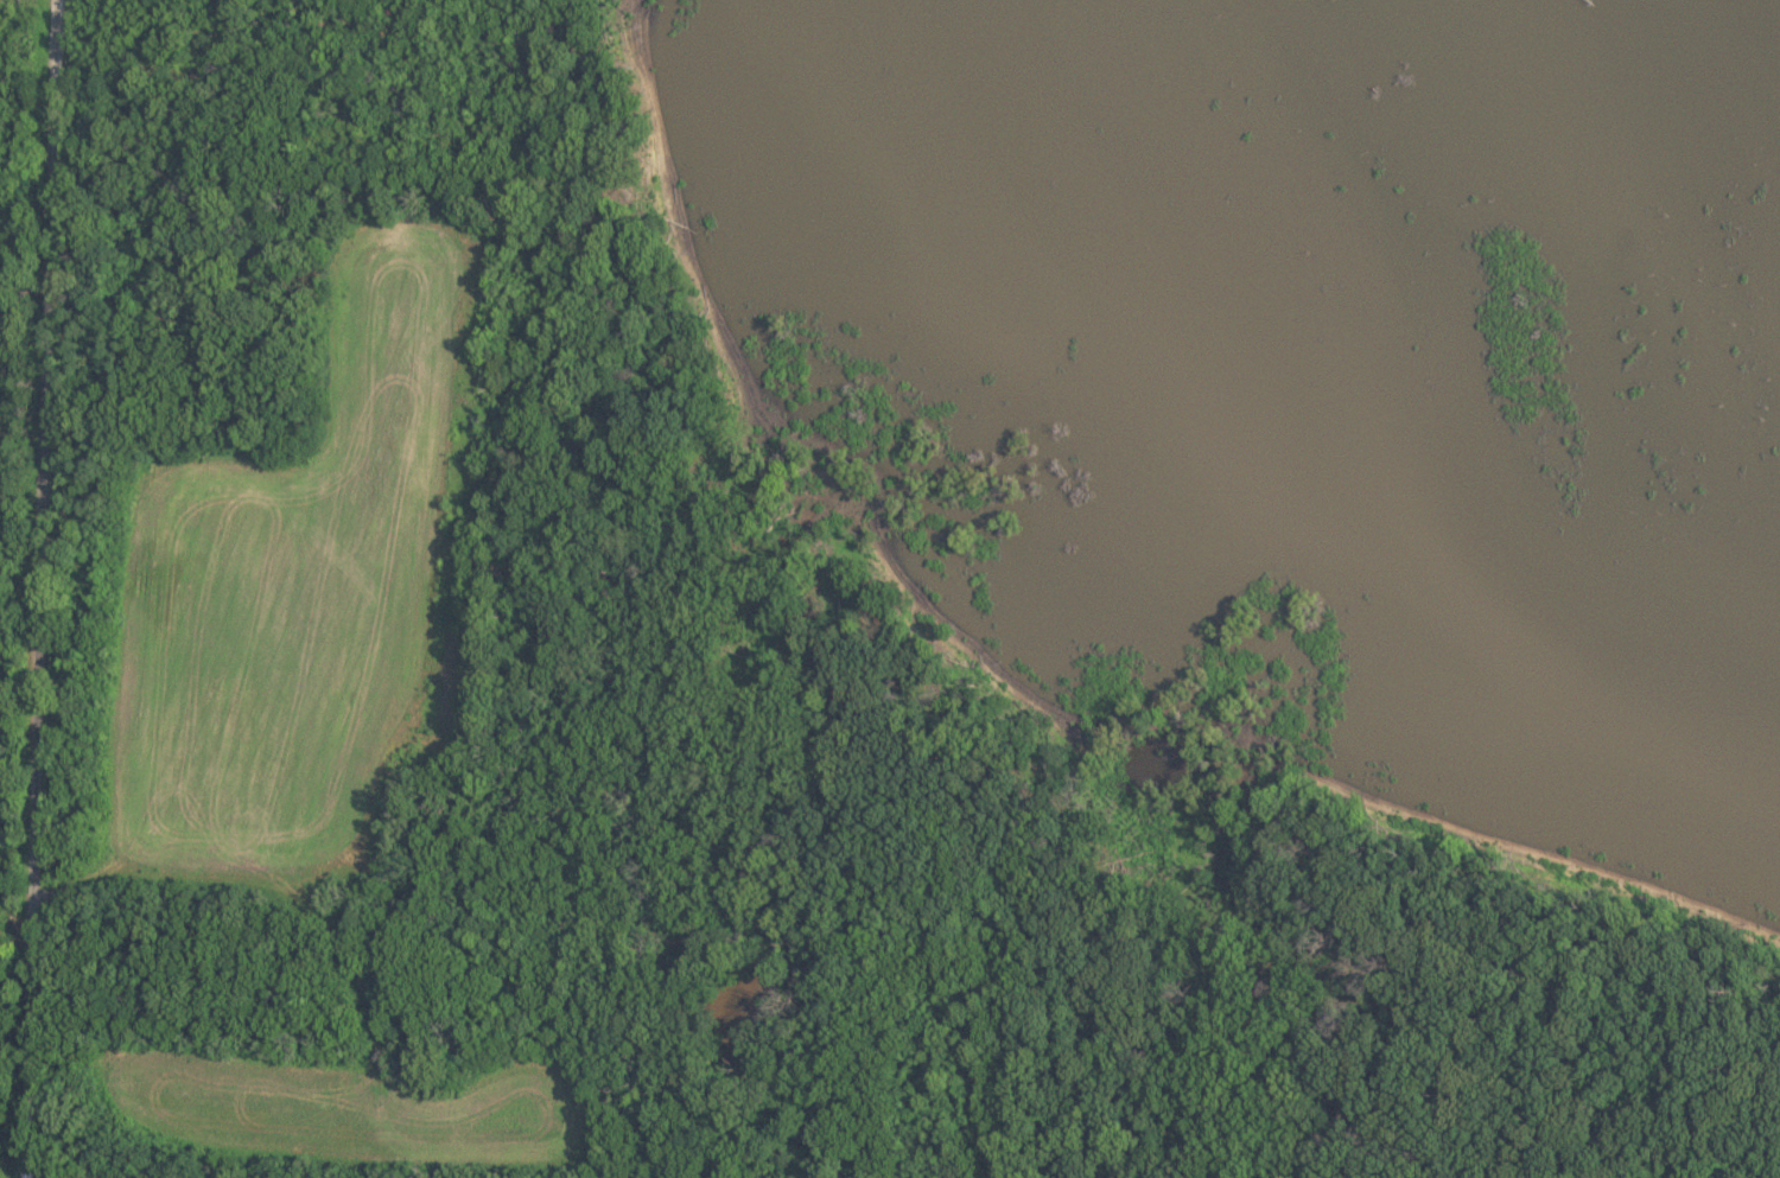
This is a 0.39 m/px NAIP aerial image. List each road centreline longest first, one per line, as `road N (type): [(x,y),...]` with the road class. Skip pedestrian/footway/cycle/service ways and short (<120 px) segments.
road 1 (residential): [(29,1177),(45,0)]

